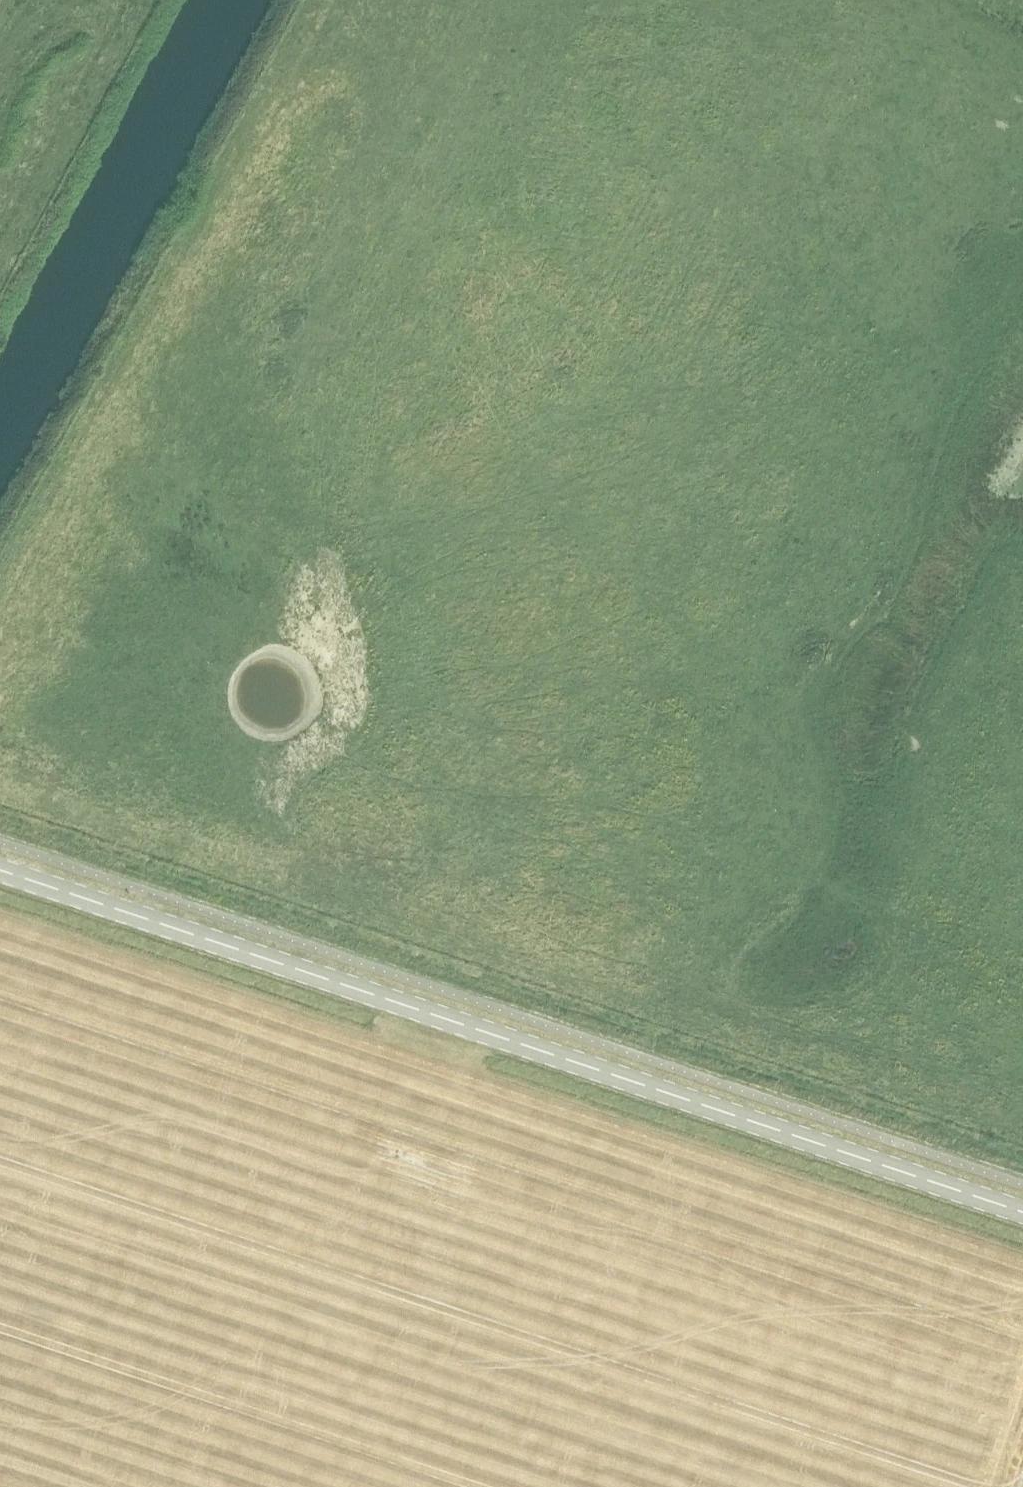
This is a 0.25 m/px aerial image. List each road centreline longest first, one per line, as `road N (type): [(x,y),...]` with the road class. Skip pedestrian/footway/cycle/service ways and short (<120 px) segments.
road 1 (secondary): [(1022,1210),(0,875)]

